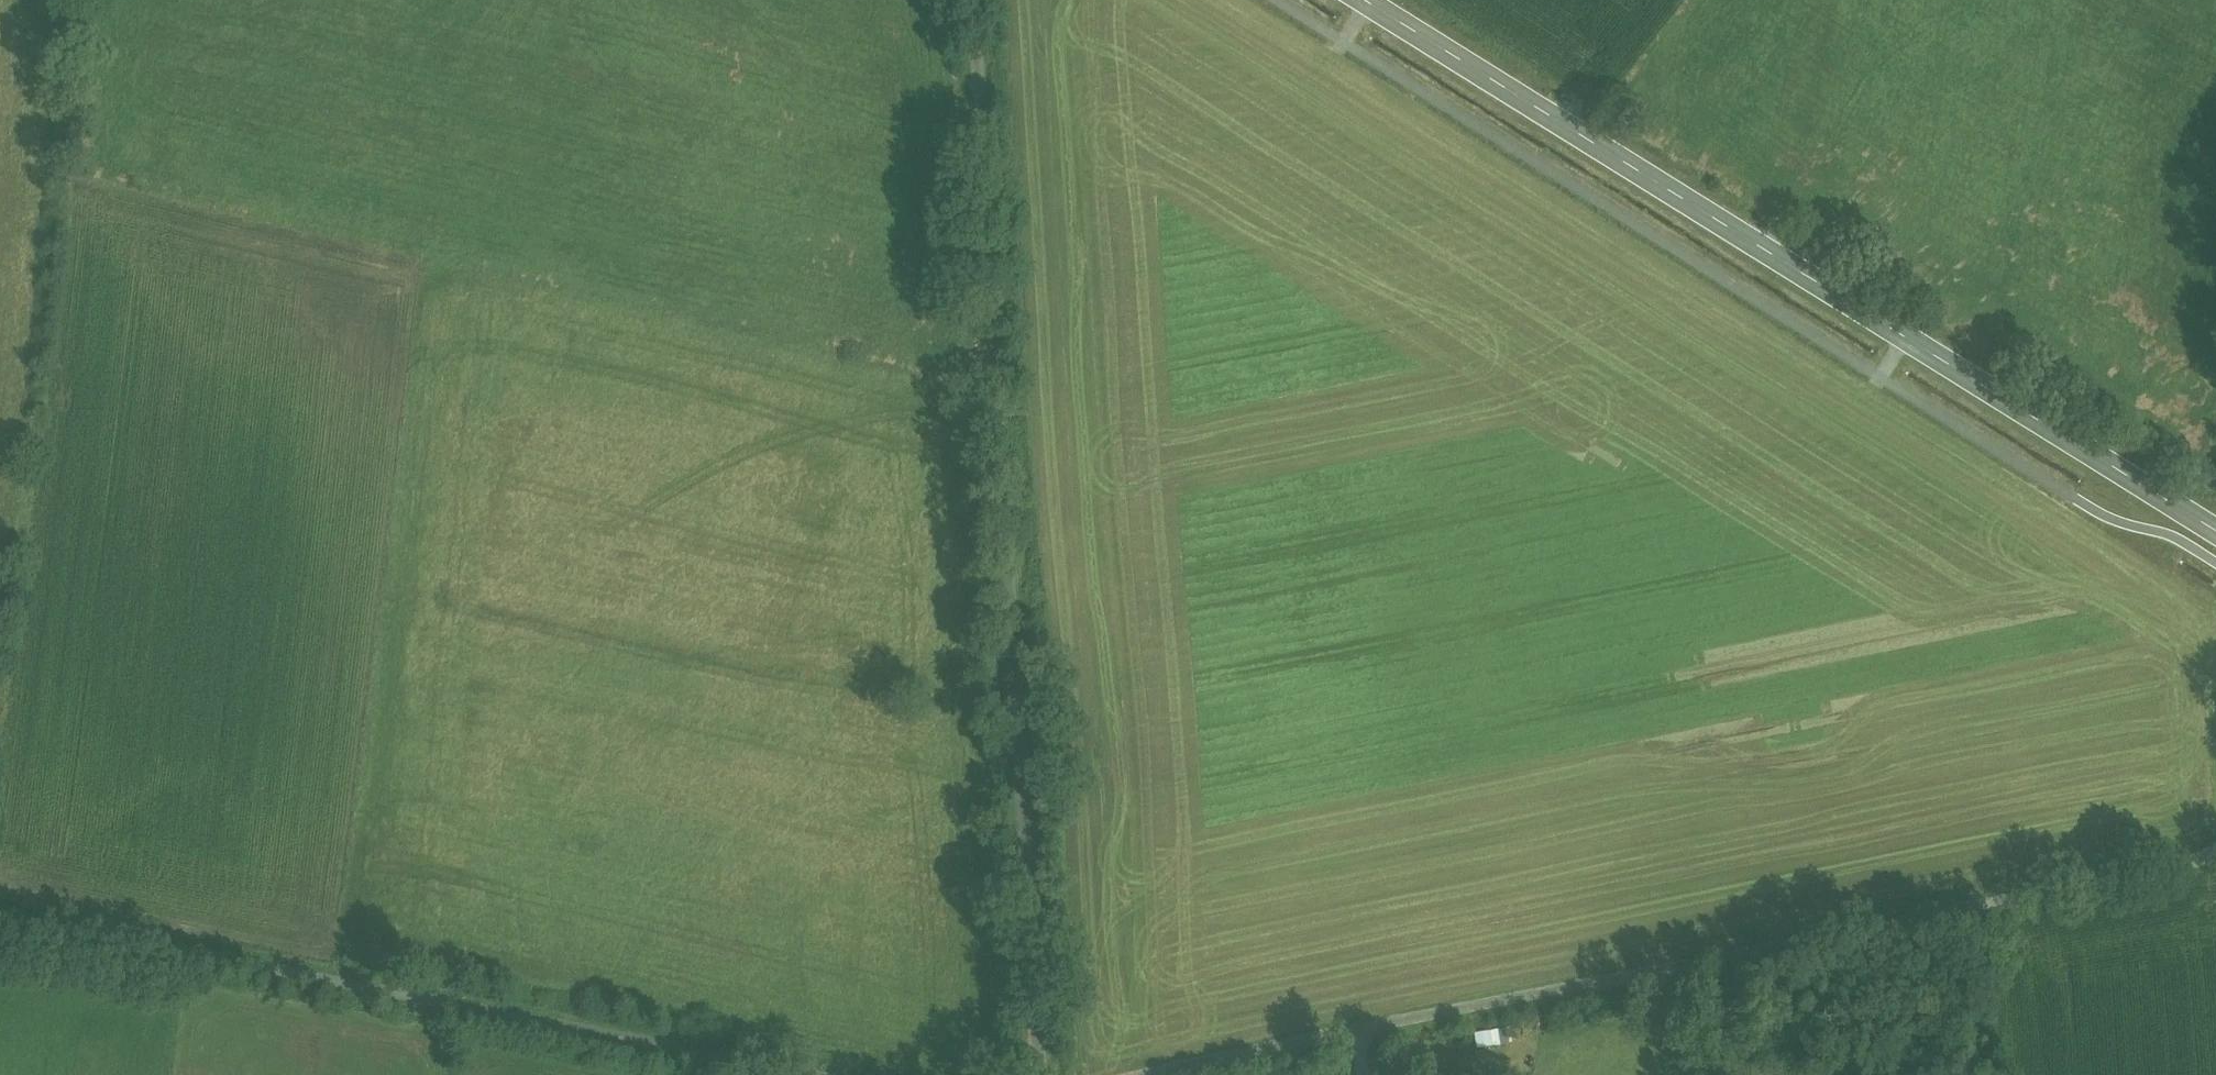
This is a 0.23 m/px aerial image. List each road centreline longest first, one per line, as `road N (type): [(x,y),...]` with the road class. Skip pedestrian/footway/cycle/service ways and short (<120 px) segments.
road 1 (residential): [(1040,1074),(973,0)]
road 2 (track): [(2215,852),(1165,1074)]
road 3 (tertiary): [(2215,527),(1368,0)]
road 4 (track): [(838,1074),(728,1061),(0,915)]

